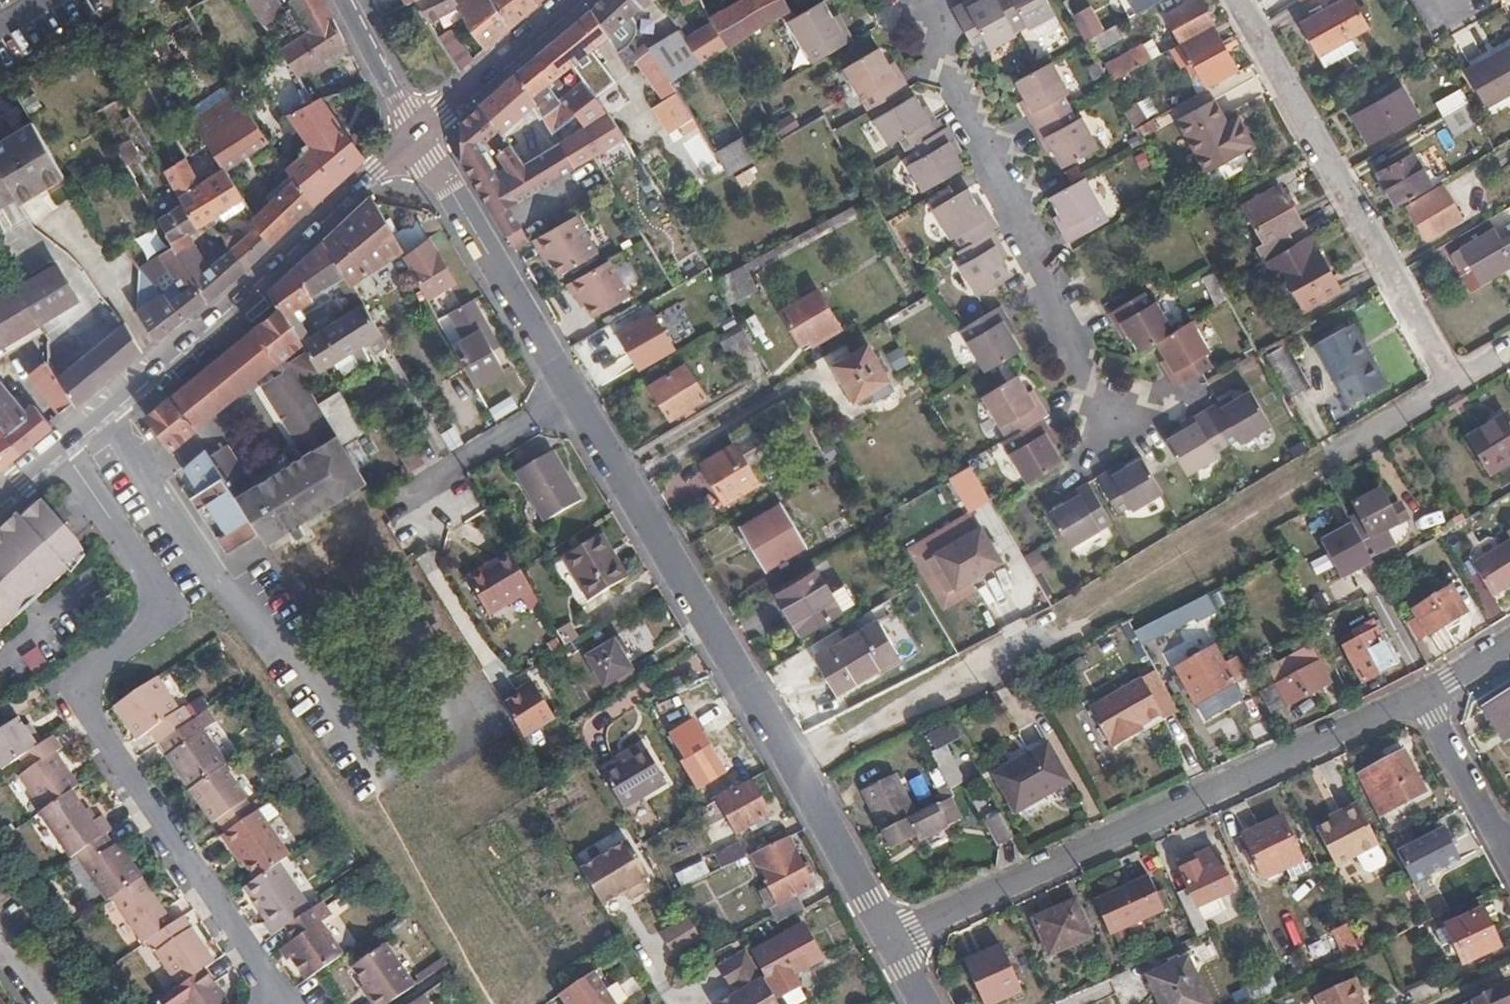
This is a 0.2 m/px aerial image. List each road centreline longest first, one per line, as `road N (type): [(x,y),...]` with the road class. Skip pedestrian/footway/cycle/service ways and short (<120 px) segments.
road 1 (unclassified): [(797,774),(1450,385)]
road 2 (residential): [(418,142),(797,774)]
road 3 (residential): [(59,449),(160,589),(154,618),(83,684),(84,705),(281,993)]
road 4 (residential): [(1422,696),(892,940)]
road 5 (secondary): [(59,449),(418,142)]
road 6 (unclassified): [(1237,0),(1450,385)]
road 7 (secondary): [(418,142),(576,0)]
road 8 (residential): [(797,774),(892,940)]
road 9 (residential): [(1509,854),(1422,696)]
road 10 (residential): [(344,0),(418,142)]

